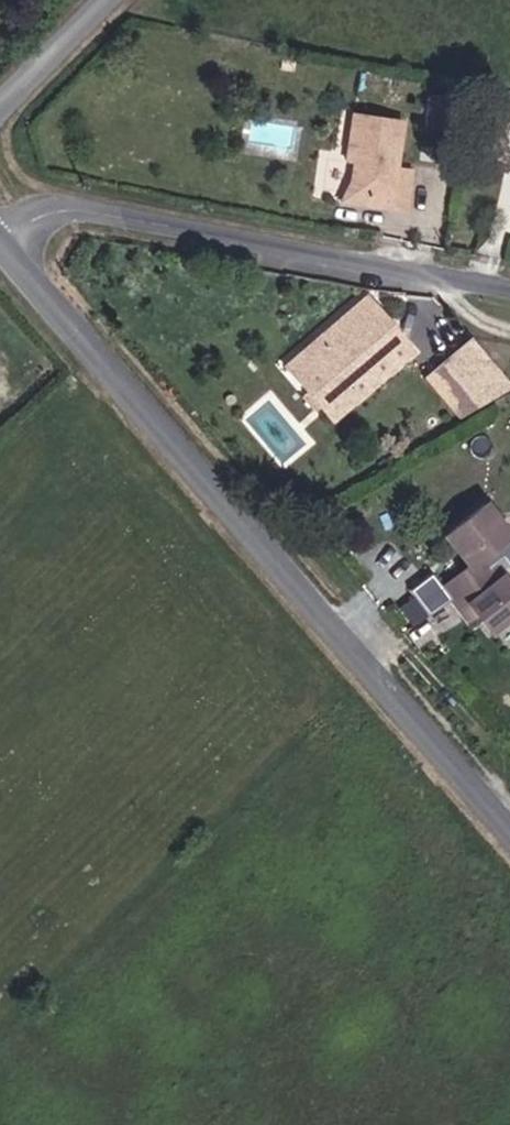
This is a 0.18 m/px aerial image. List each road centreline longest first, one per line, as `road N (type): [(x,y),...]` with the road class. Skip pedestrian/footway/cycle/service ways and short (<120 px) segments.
road 1 (unclassified): [(509,835),(0,245)]
road 2 (unclassified): [(0,239),(59,212),(103,209),(509,286)]
road 3 (unclassified): [(106,0),(0,105)]

